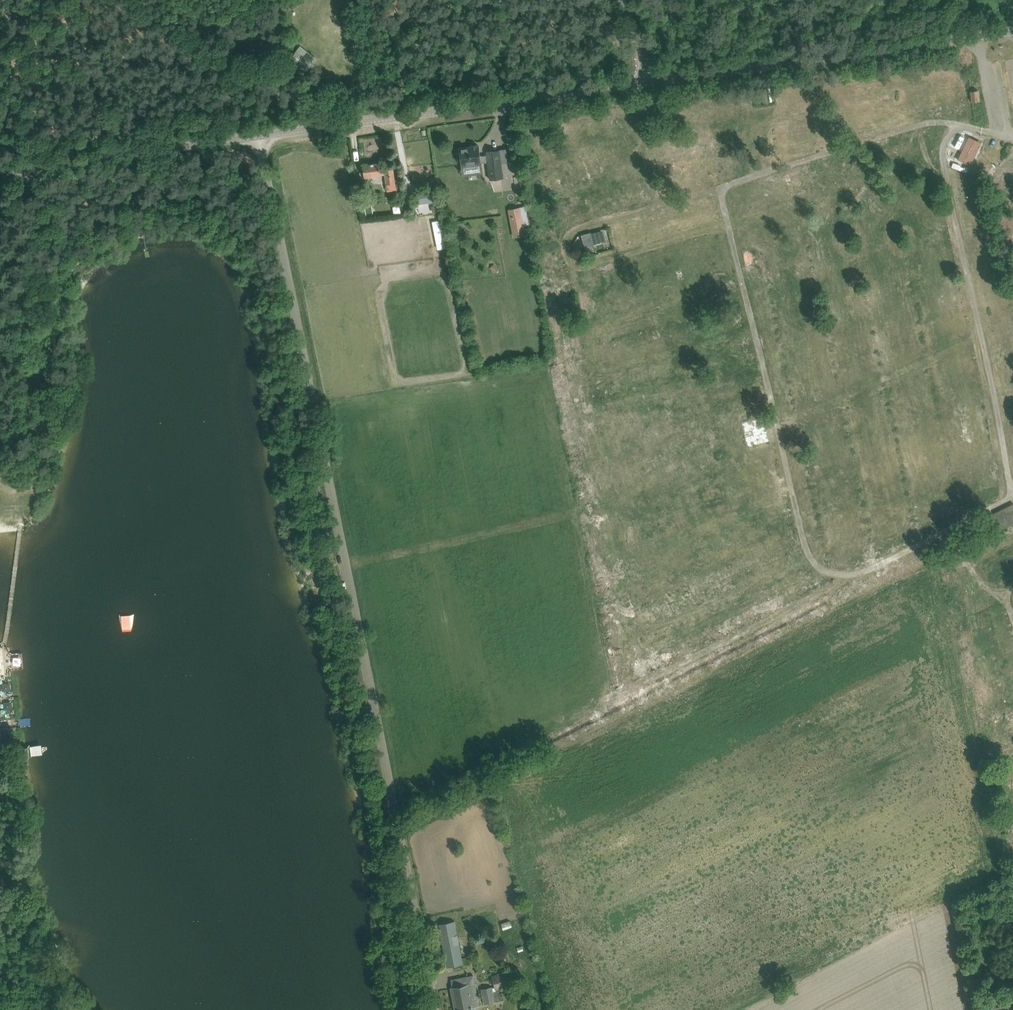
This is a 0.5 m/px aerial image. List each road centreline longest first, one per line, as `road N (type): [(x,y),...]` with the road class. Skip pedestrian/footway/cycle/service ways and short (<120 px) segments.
road 1 (unclassified): [(432,1009),(258,138)]
road 2 (unclassified): [(258,138),(650,83)]
road 3 (unclassified): [(650,83),(1012,32)]
road 4 (track): [(722,190),(576,231),(572,254),(576,267),(593,266),(727,224)]
road 5 (unclassified): [(0,174),(258,138)]
road 6 (track): [(778,429),(982,338)]

